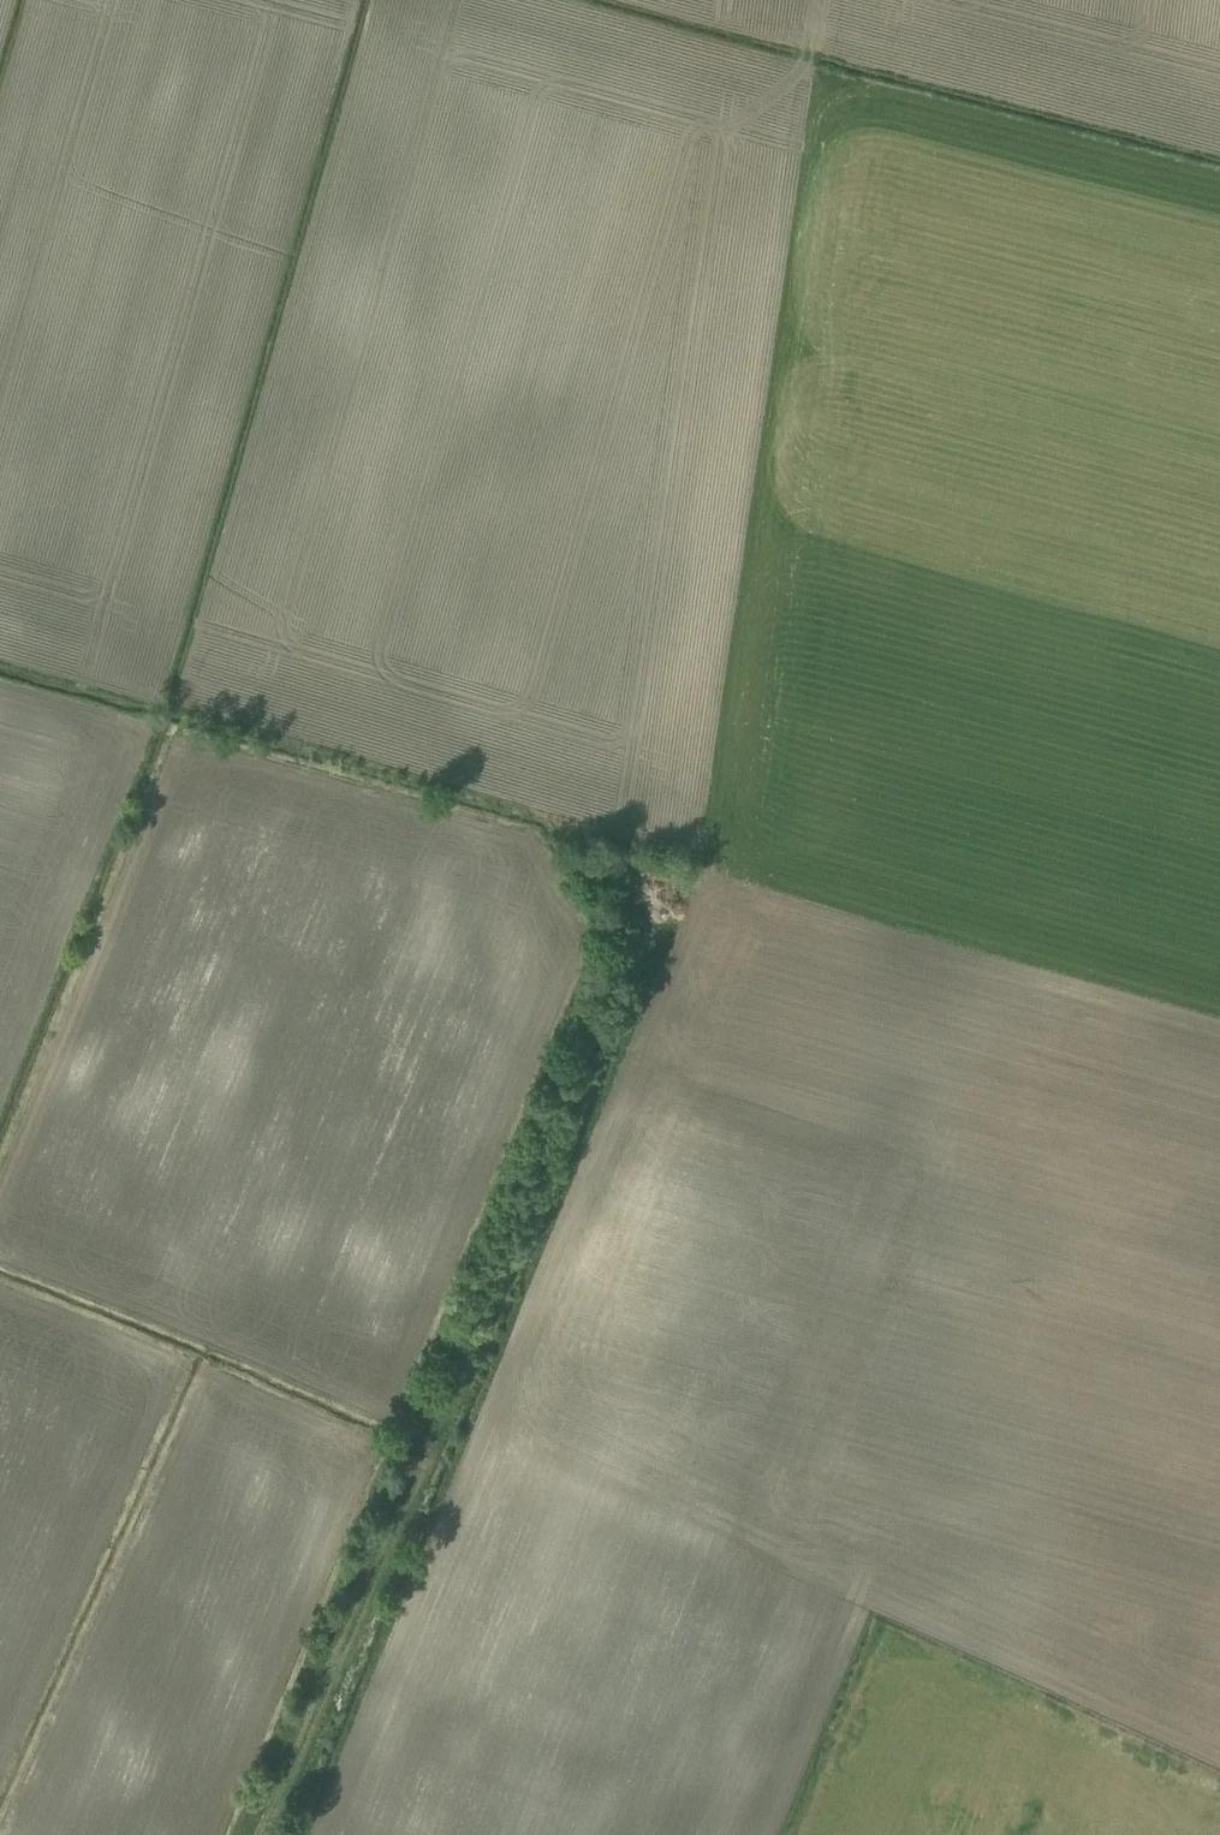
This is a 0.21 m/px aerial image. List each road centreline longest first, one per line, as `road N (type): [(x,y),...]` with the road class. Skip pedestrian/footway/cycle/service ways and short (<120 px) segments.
road 1 (track): [(271,1834),(431,1440)]

